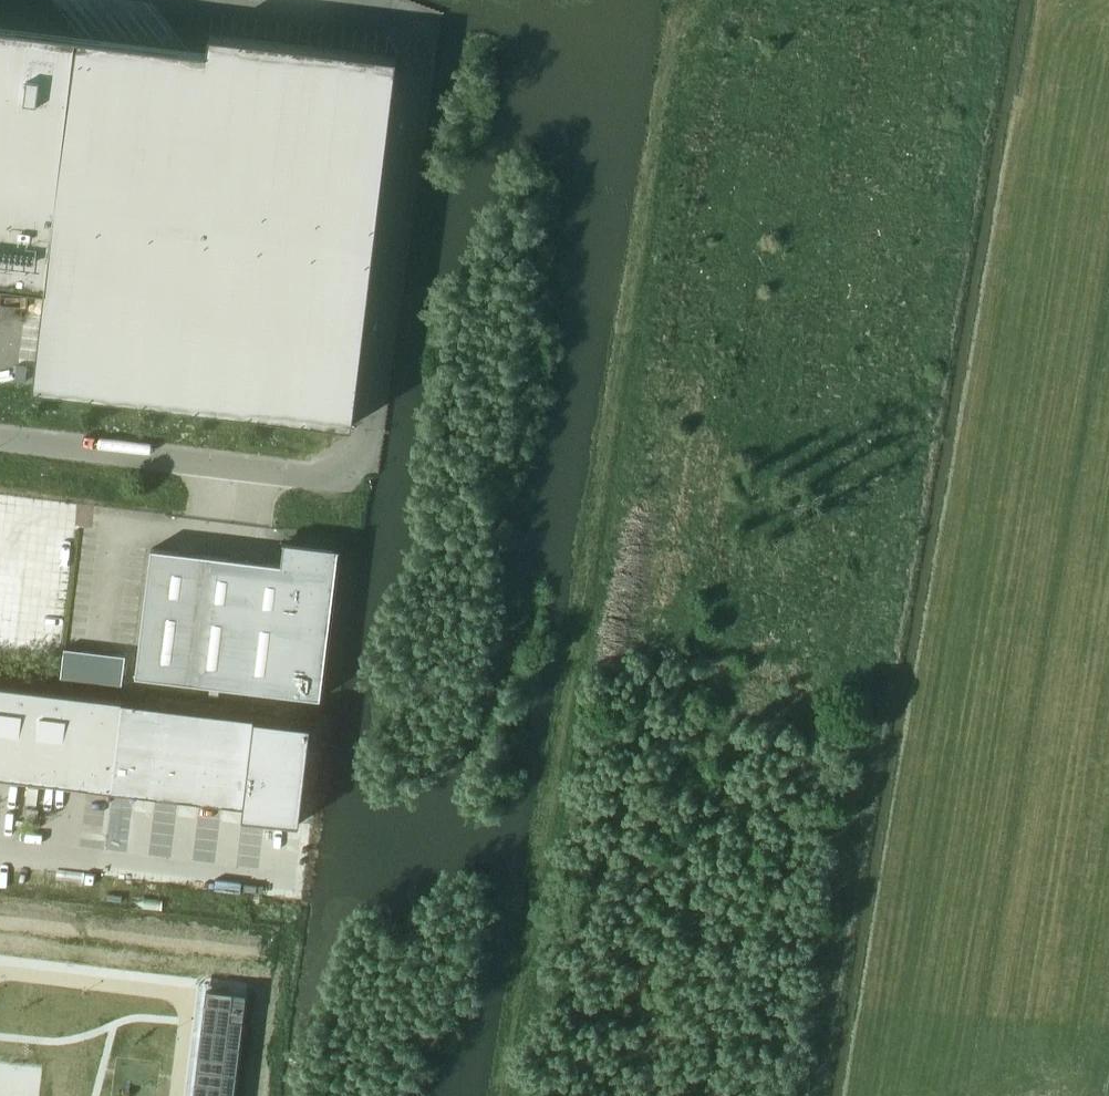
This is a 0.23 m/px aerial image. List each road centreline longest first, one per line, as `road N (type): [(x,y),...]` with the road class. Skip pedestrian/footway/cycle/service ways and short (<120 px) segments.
road 1 (unclassified): [(0,438),(332,478)]

